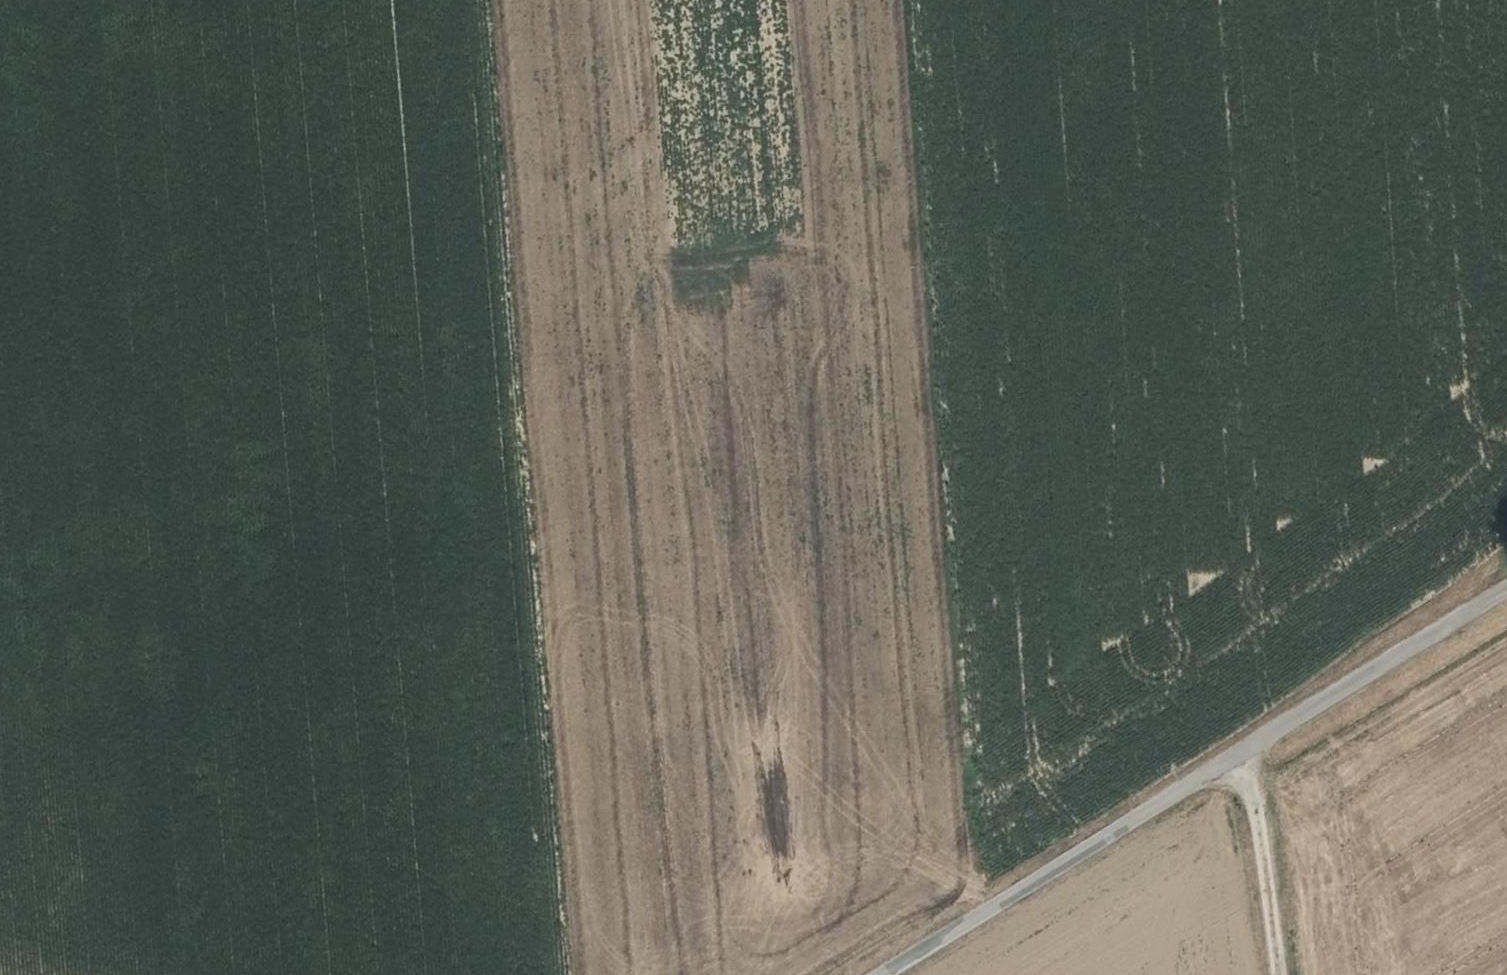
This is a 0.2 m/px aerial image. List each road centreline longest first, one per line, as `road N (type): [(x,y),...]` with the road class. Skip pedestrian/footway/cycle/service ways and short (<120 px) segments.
road 1 (unclassified): [(1506,587),(880,974)]
road 2 (track): [(1233,756),(1255,794),(1281,974)]

